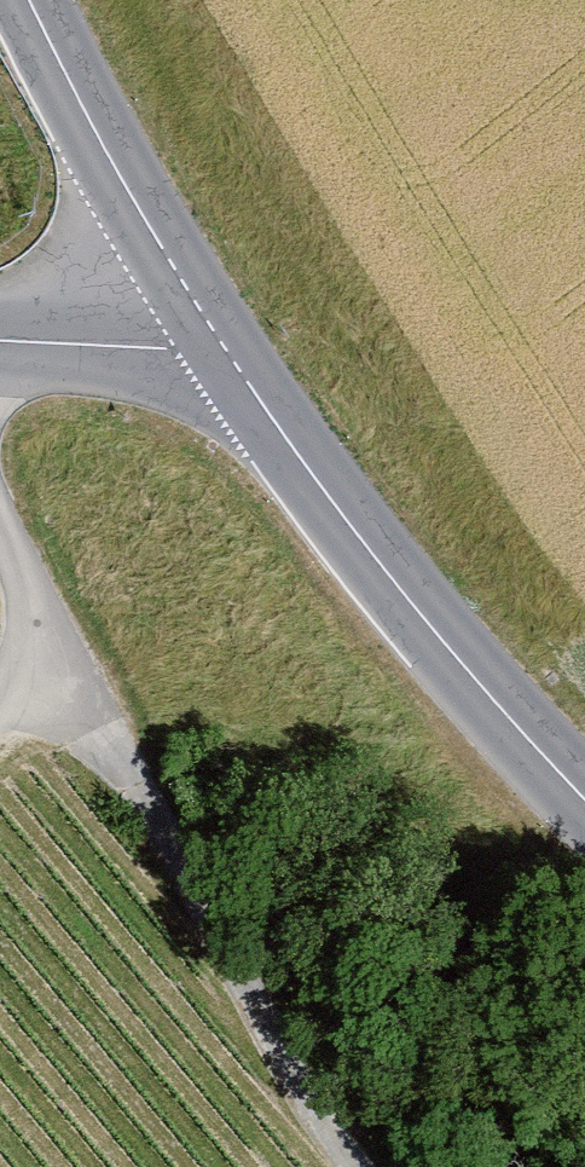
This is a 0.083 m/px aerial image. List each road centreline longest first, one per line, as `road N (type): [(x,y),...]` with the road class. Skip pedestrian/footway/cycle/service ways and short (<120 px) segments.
road 1 (track): [(387,1166),(57,666),(0,718)]
road 2 (tertiary): [(209,341),(503,716),(584,808)]
road 3 (tertiary): [(209,341),(80,119),(26,0)]
road 4 (tertiary): [(0,337),(209,341)]
road 5 (track): [(0,505),(57,666)]

